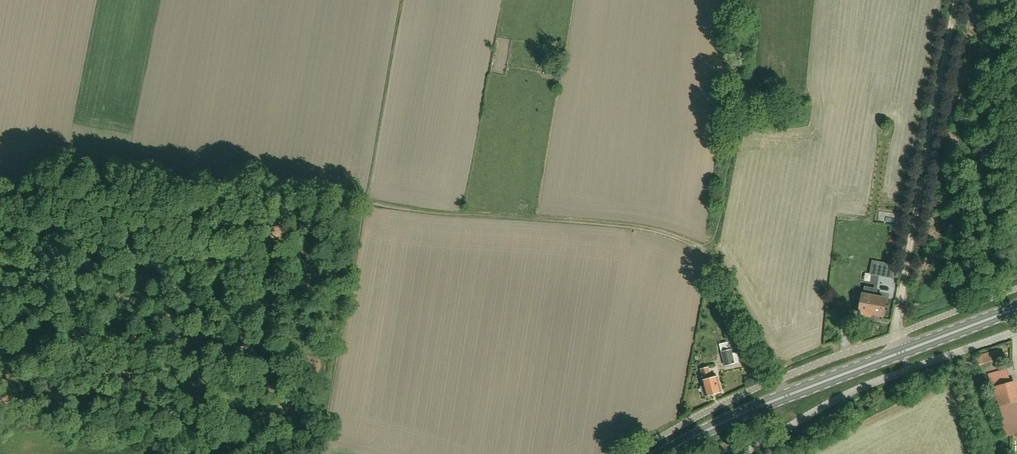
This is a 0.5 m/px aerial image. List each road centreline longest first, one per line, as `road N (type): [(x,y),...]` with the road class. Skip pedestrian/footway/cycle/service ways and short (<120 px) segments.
road 1 (track): [(363,205),(603,226),(698,250),(779,379)]
road 2 (track): [(400,0),(322,453)]
road 3 (track): [(894,337),(956,0)]
road 4 (track): [(708,258),(737,107),(745,0)]
road 5 (primary): [(664,453),(753,409),(899,353)]
road 6 (primary): [(899,353),(1016,308)]

